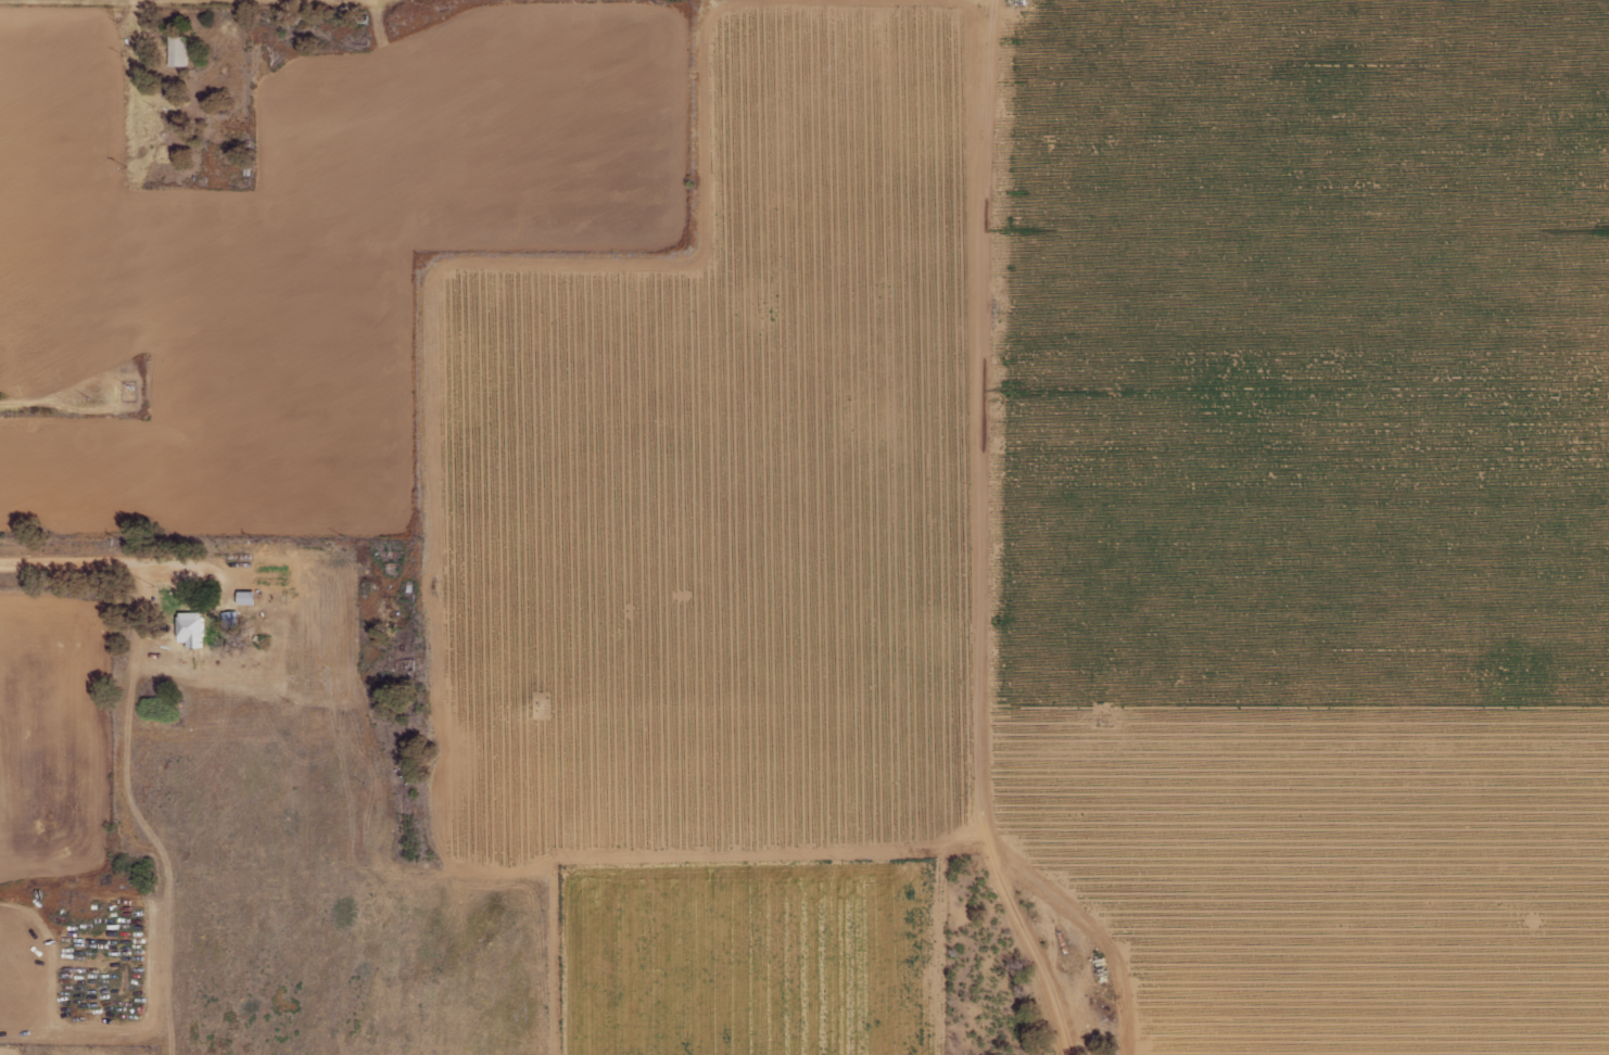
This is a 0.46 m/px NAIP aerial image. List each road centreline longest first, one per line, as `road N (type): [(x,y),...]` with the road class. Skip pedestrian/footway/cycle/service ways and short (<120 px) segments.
road 1 (residential): [(129,562),(0,562)]

